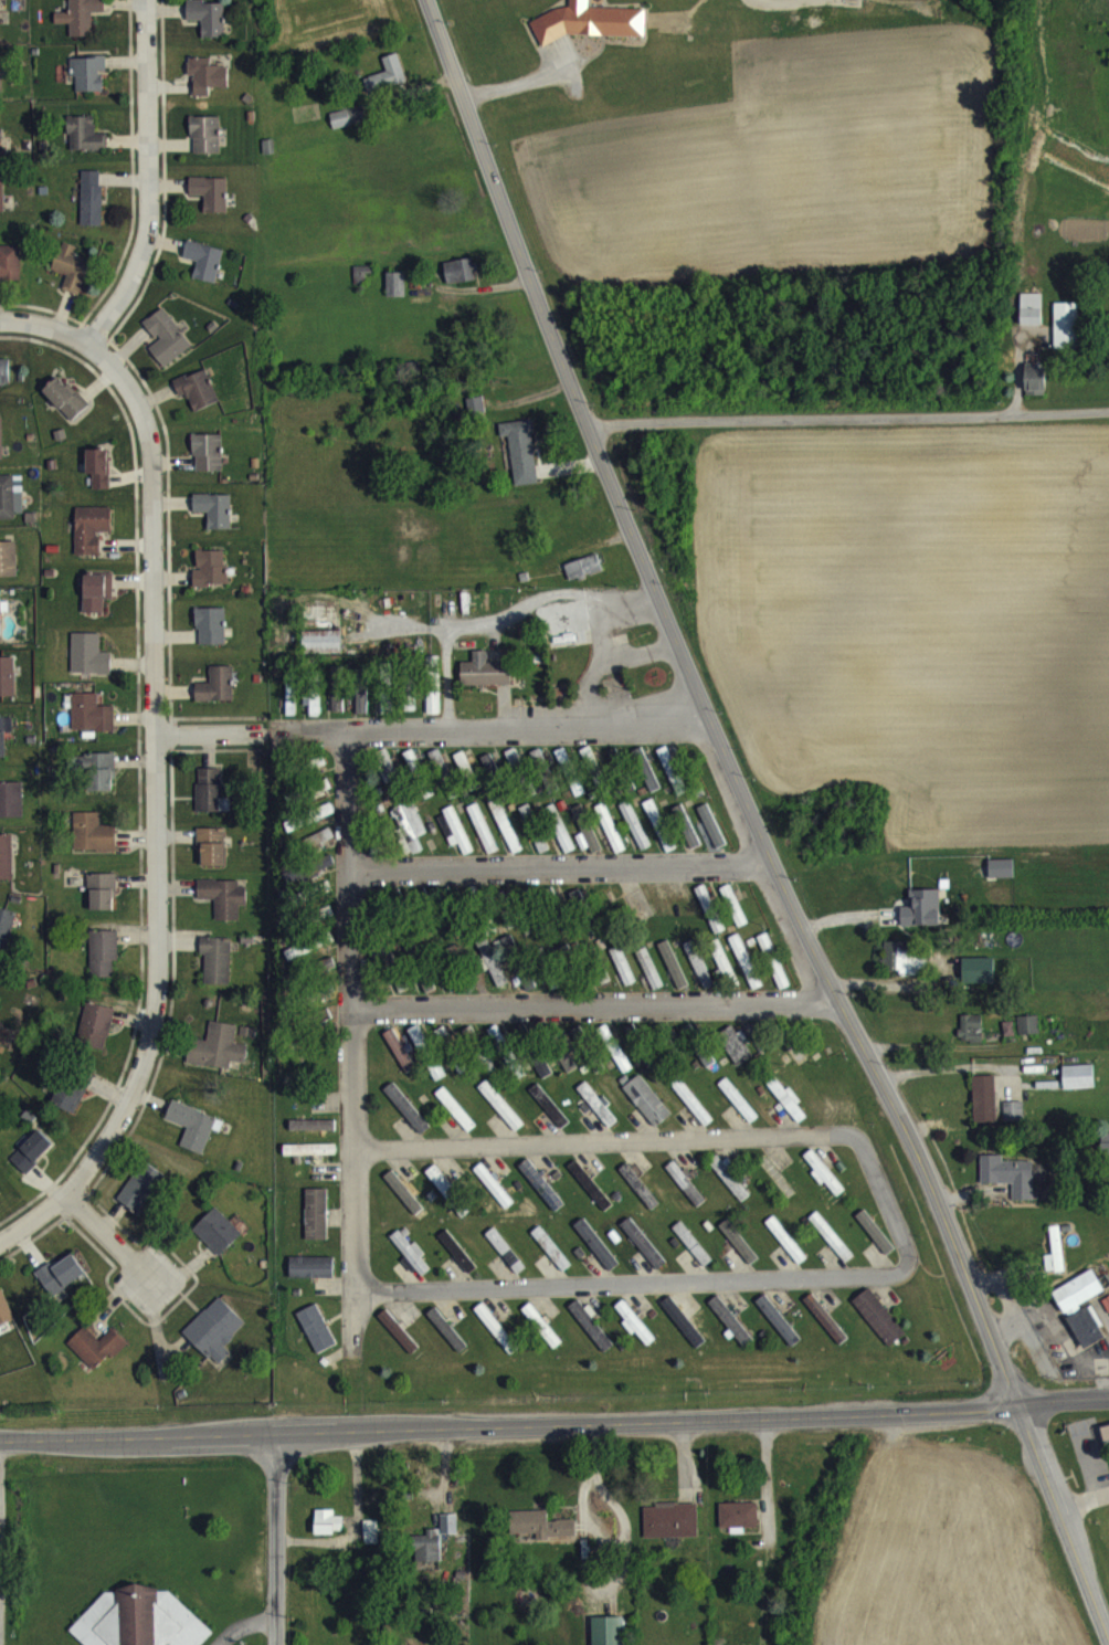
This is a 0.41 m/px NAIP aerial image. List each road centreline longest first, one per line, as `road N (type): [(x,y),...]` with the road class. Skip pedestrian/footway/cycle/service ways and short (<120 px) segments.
road 1 (tertiary): [(426,0),(709,726),(768,861),(900,1115),(1017,1403)]
road 2 (secondary): [(0,1438),(1017,1403)]
road 3 (residential): [(88,340),(137,391),(154,464),(159,977),(131,1107),(64,1199)]
road 4 (residential): [(356,1150),(856,1136),(905,1246),(905,1267)]
road 5 (residential): [(360,1291),(347,731)]
road 6 (residential): [(360,1291),(905,1267)]
road 7 (residential): [(590,432),(622,423),(1108,411)]
road 8 (residential): [(351,1013),(841,1003)]
road 9 (residential): [(346,865),(768,861)]
road 10 (residential): [(299,730),(709,726)]
road 11 (residential): [(88,340),(134,272),(148,212),(146,0)]
road 12 (tertiary): [(1017,1403),(1074,1522),(1108,1623)]
road 13 (residential): [(272,1434),(273,1644)]

